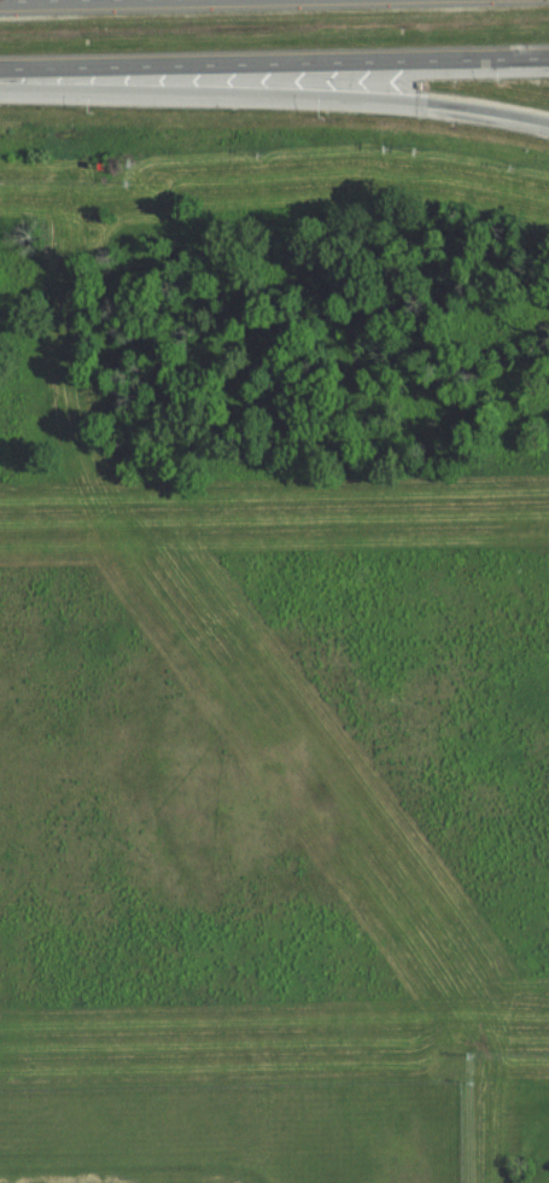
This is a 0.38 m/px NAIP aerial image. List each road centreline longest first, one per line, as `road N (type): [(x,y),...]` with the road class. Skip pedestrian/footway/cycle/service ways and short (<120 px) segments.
road 1 (motorway): [(0,86),(384,97),(548,121)]
road 2 (motorway): [(0,69),(548,57)]

